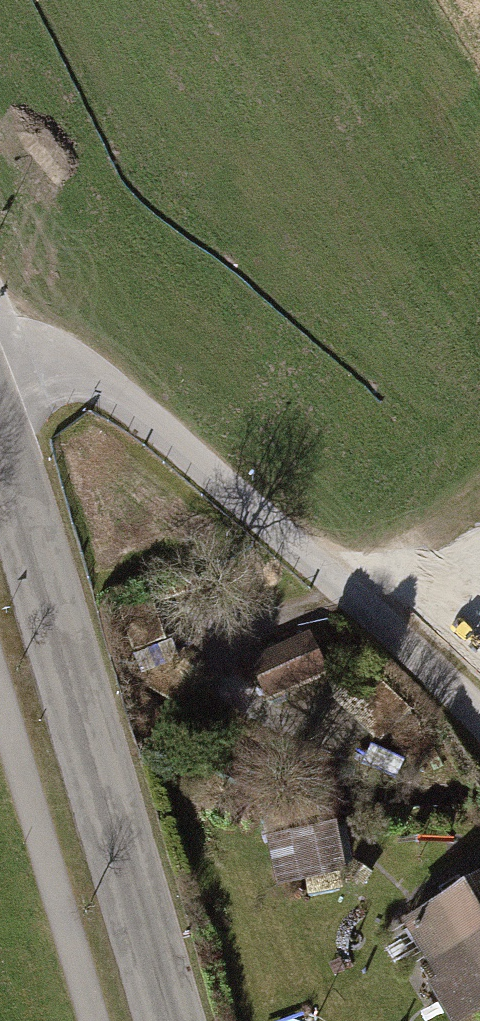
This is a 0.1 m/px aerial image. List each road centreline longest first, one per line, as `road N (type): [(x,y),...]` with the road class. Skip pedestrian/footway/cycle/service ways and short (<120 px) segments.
road 1 (residential): [(0,357),(80,375),(128,404),(479,718)]
road 2 (tertiary): [(172,1020),(0,443)]

